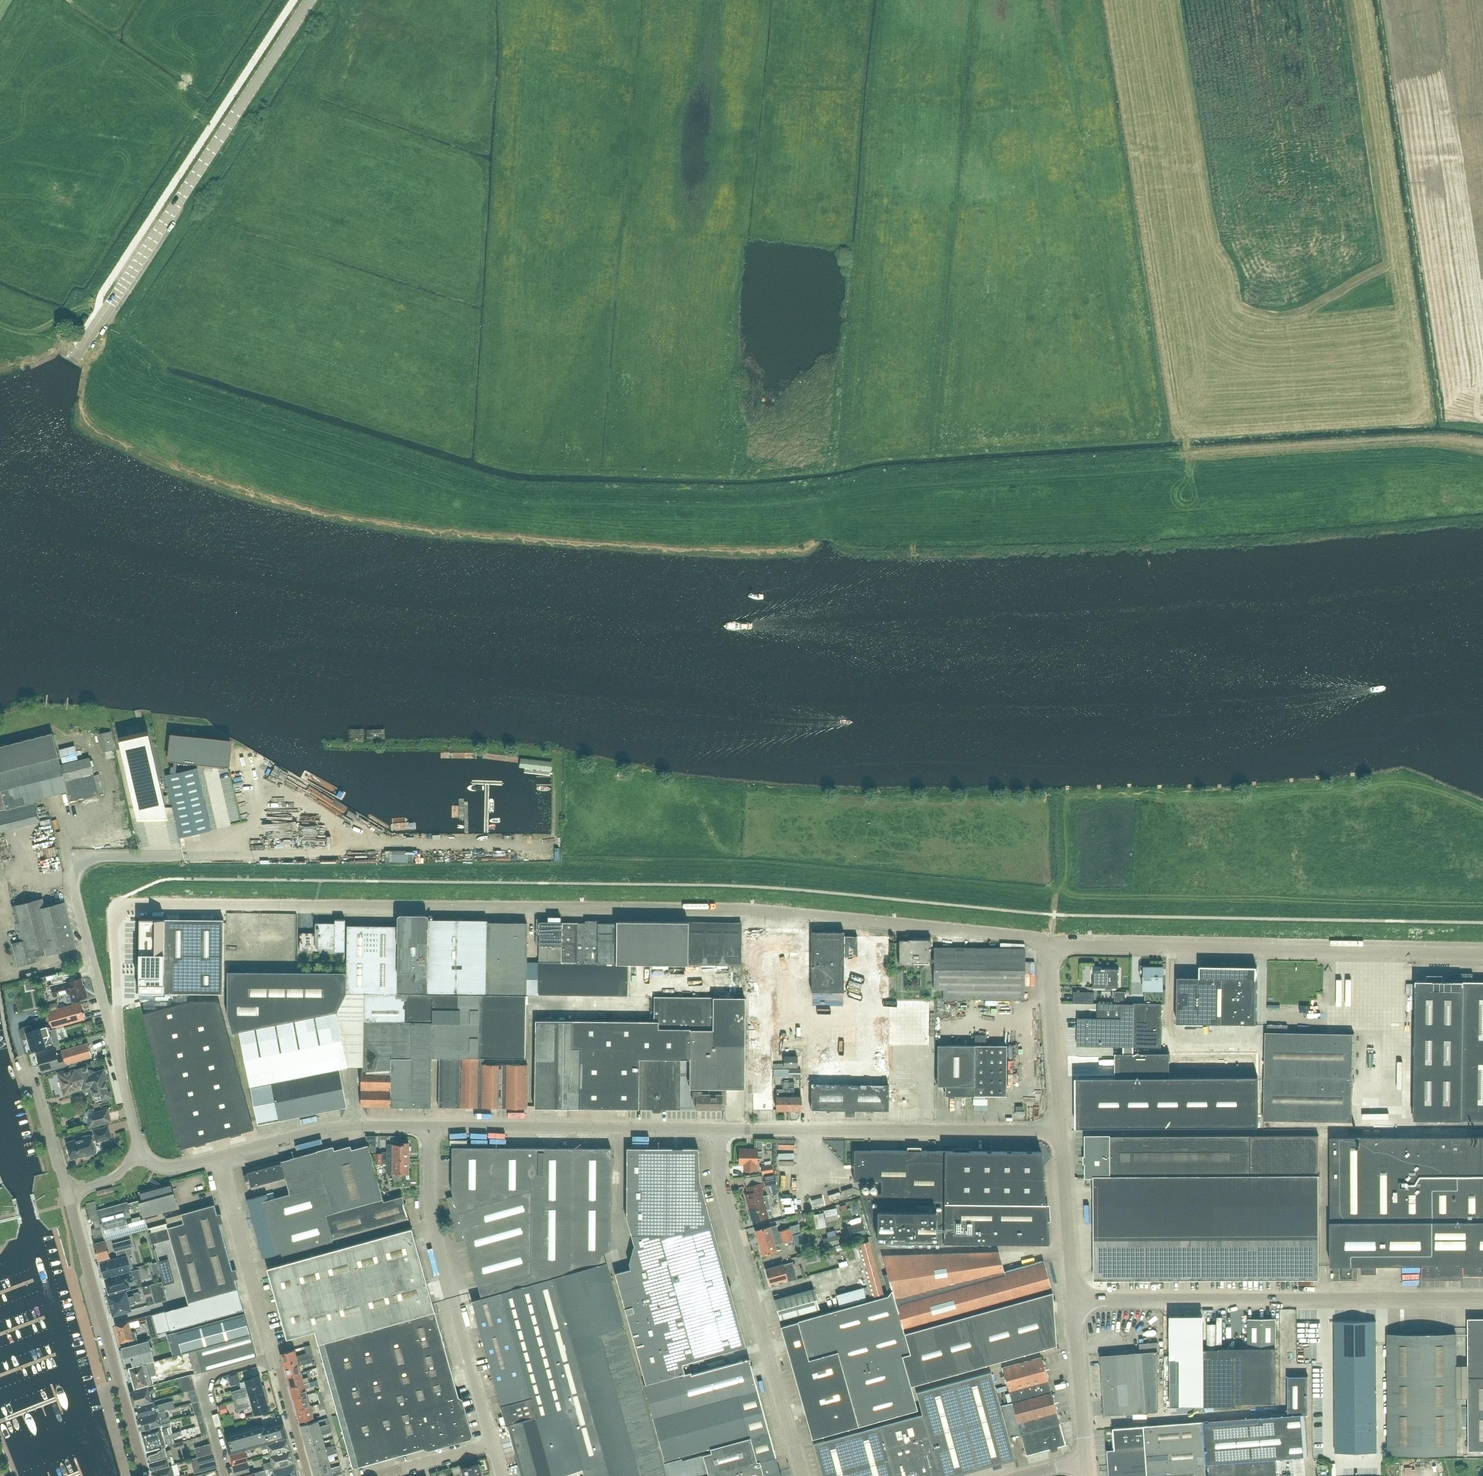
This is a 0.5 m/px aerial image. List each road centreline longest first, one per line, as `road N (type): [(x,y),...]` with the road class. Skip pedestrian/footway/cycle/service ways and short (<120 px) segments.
road 1 (unclassified): [(115,918),(140,904),(733,908),(1051,942)]
road 2 (secondary): [(72,362),(309,0)]
road 3 (unclassified): [(1051,942),(1482,954)]
road 4 (tertiary): [(1074,1300),(1482,1298)]
road 5 (unclassified): [(801,1475),(719,1194),(719,1131)]
road 6 (unclassified): [(1061,1131),(719,1131)]
road 7 (residential): [(116,1036),(73,863),(85,856),(227,854)]
road 8 (unclassified): [(493,1442),(432,1219),(427,1126)]
road 9 (residential): [(145,1475),(68,1193)]
road 10 (unclassified): [(427,1126),(312,1130),(217,1156)]
road 11 (residential): [(273,1355),(217,1156)]
road 12 (unclassified): [(619,1128),(427,1126)]
road 13 (unclassified): [(1061,1131),(1051,942)]
road 14 (residential): [(227,1475),(203,1381),(273,1355)]
road 15 (unclassified): [(1074,1300),(1061,1131)]
road 16 (tertiary): [(1086,1457),(1074,1300)]
road 17 (residential): [(68,1193),(26,1057)]
road 18 (unclassified): [(621,1260),(619,1128)]
road 19 (residential): [(309,1475),(273,1355)]

